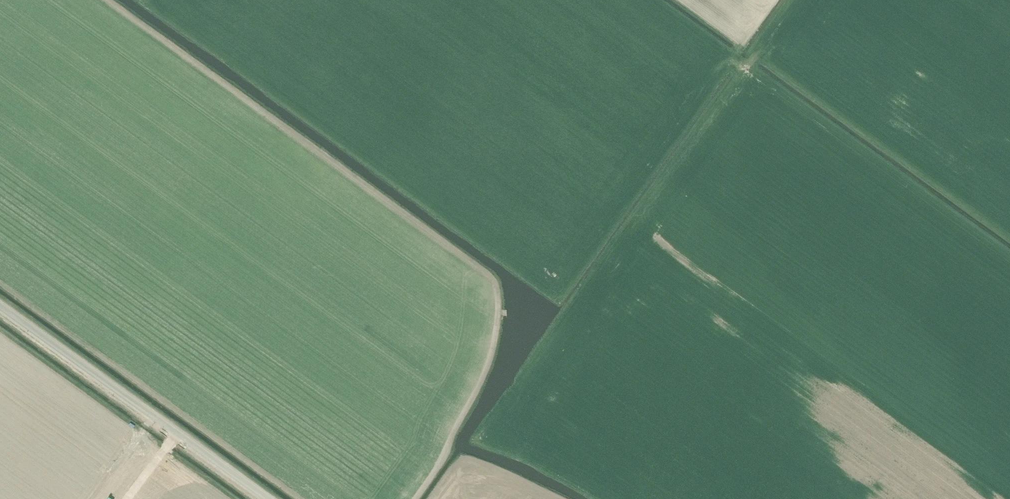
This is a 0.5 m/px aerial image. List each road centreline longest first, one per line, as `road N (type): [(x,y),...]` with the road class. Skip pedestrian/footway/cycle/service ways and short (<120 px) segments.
road 1 (tertiary): [(267,498),(0,307)]

